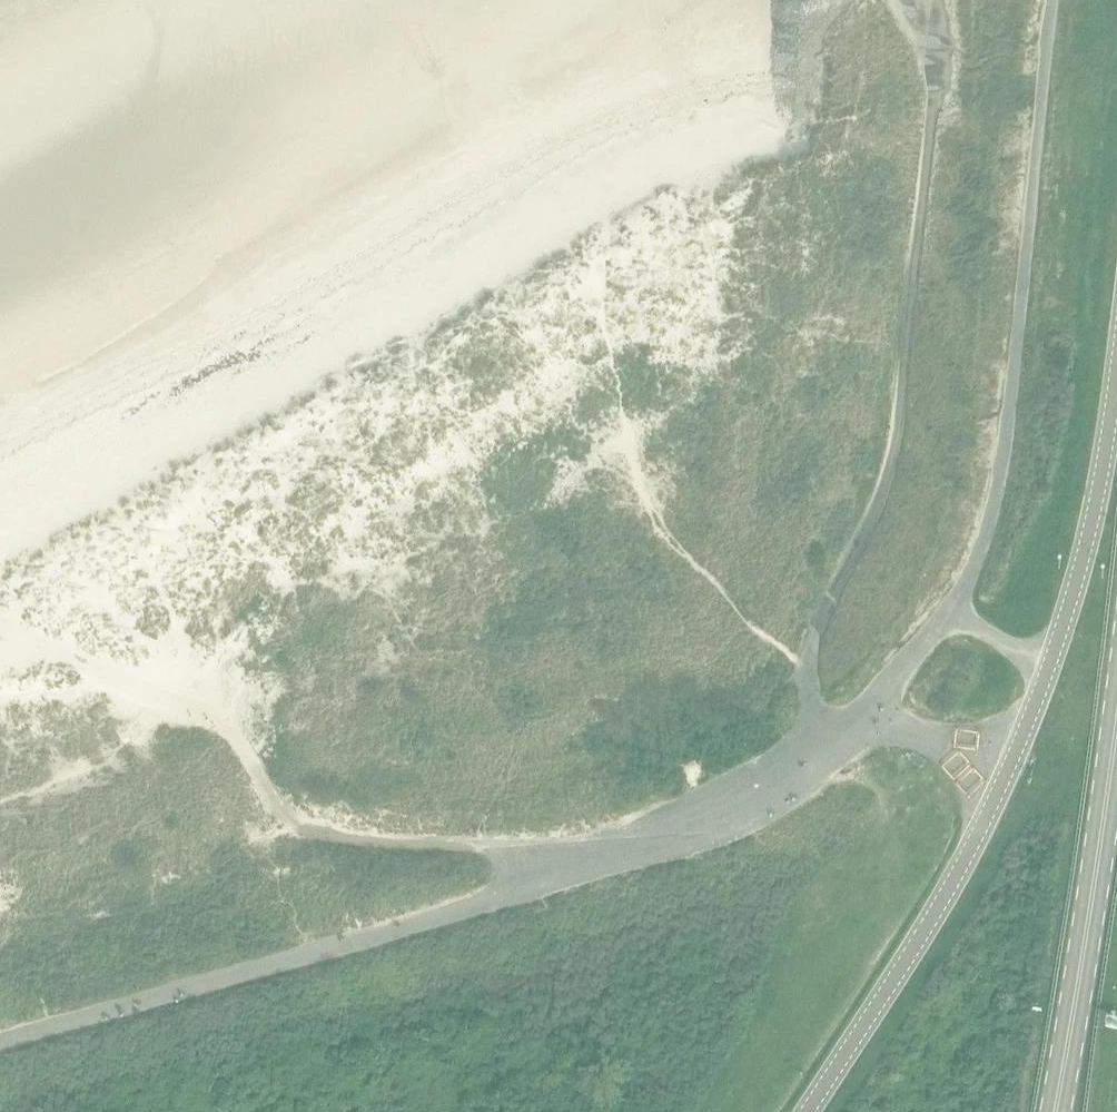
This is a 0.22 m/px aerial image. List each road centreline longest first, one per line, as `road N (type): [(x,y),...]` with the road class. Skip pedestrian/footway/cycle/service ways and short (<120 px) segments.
road 1 (unclassified): [(0,1043),(501,899),(685,833),(765,792),(866,717)]
road 2 (primary): [(1052,1111),(1116,696)]
road 3 (unclassified): [(811,1111),(974,844),(1011,763)]
road 4 (unclassified): [(1050,662),(1092,524),(1116,352)]
road 5 (unclassified): [(866,717),(949,618),(1050,662)]
road 6 (unclassified): [(866,717),(1011,763)]

